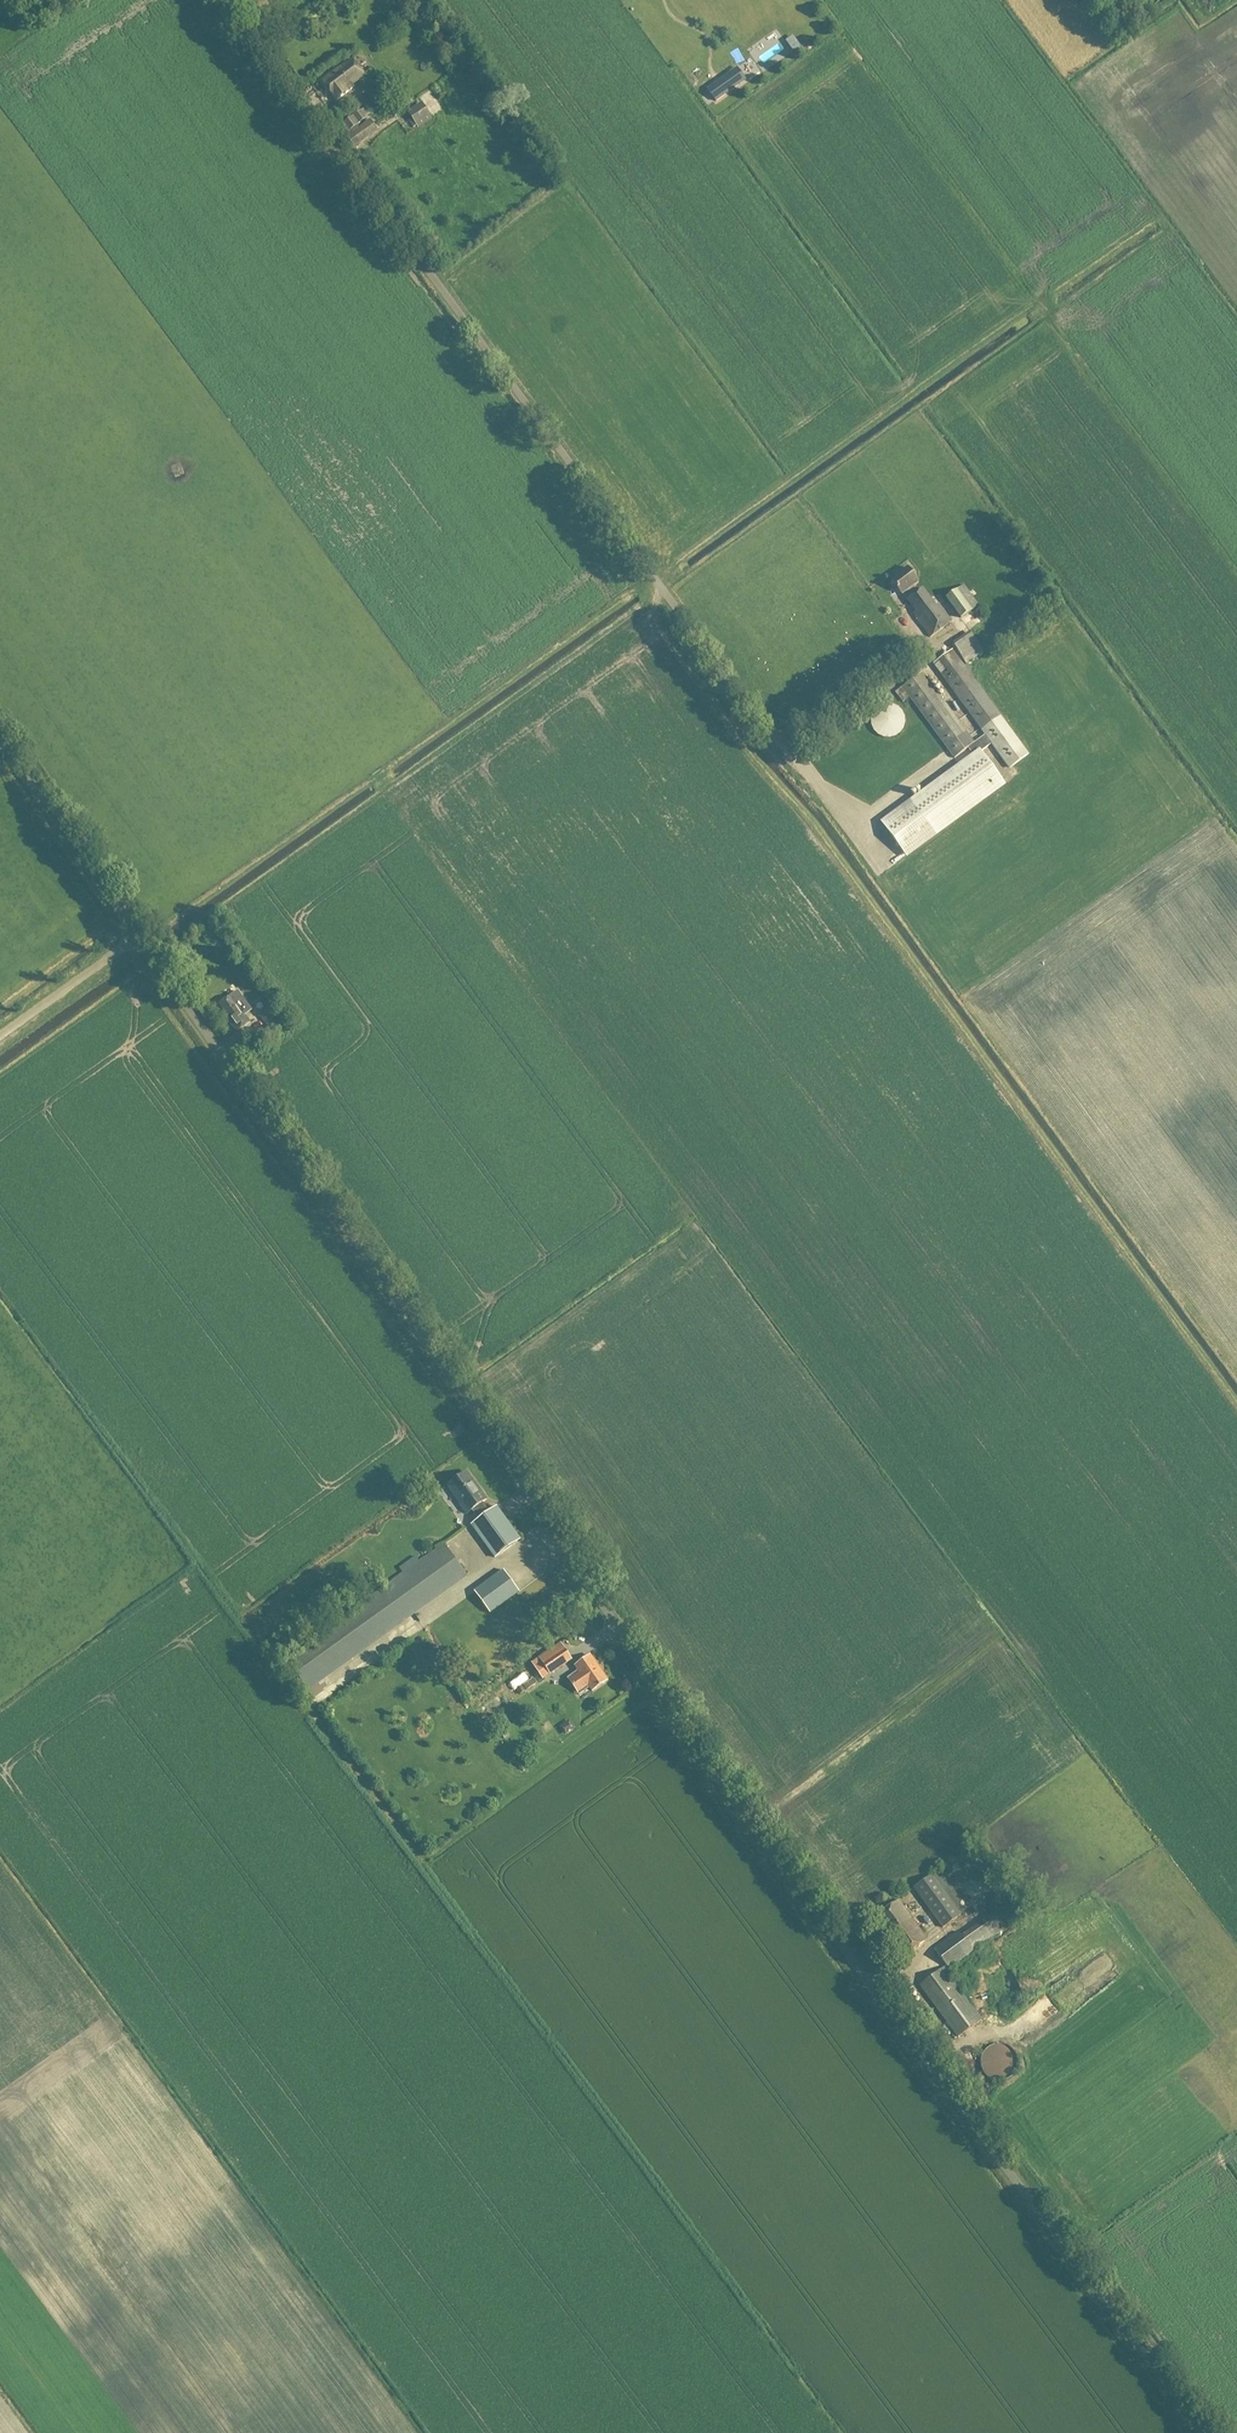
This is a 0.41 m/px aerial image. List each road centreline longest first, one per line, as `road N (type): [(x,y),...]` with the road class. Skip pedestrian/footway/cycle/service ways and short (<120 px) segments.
road 1 (unclassified): [(1203,2432),(714,1775),(495,1439),(137,938)]
road 2 (unclassified): [(925,662),(818,738),(775,740),(228,0)]
road 3 (unclassified): [(137,938),(0,743)]
road 4 (unclassified): [(0,1037),(137,938)]

